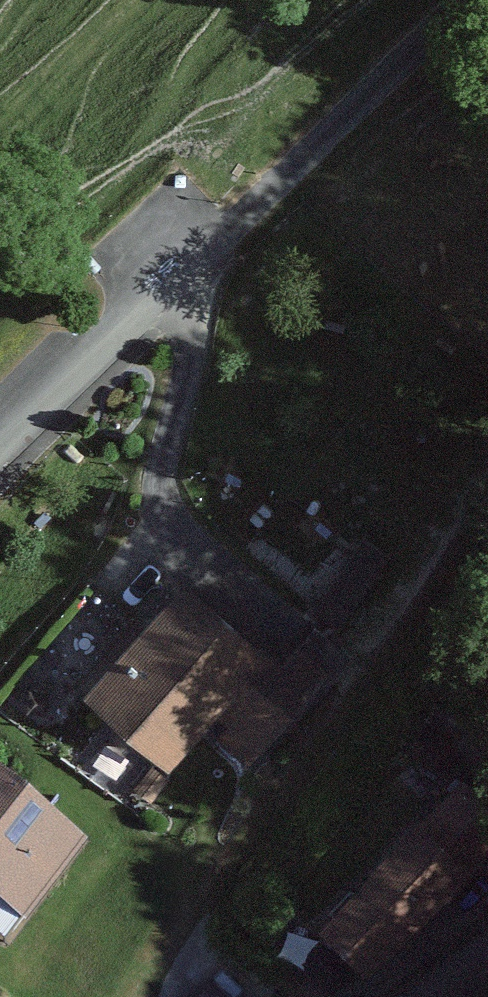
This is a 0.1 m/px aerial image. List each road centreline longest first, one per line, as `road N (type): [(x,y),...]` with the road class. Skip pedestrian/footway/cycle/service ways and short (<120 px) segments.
road 1 (residential): [(0,452),(257,203)]
road 2 (unclassified): [(464,0),(257,203)]

